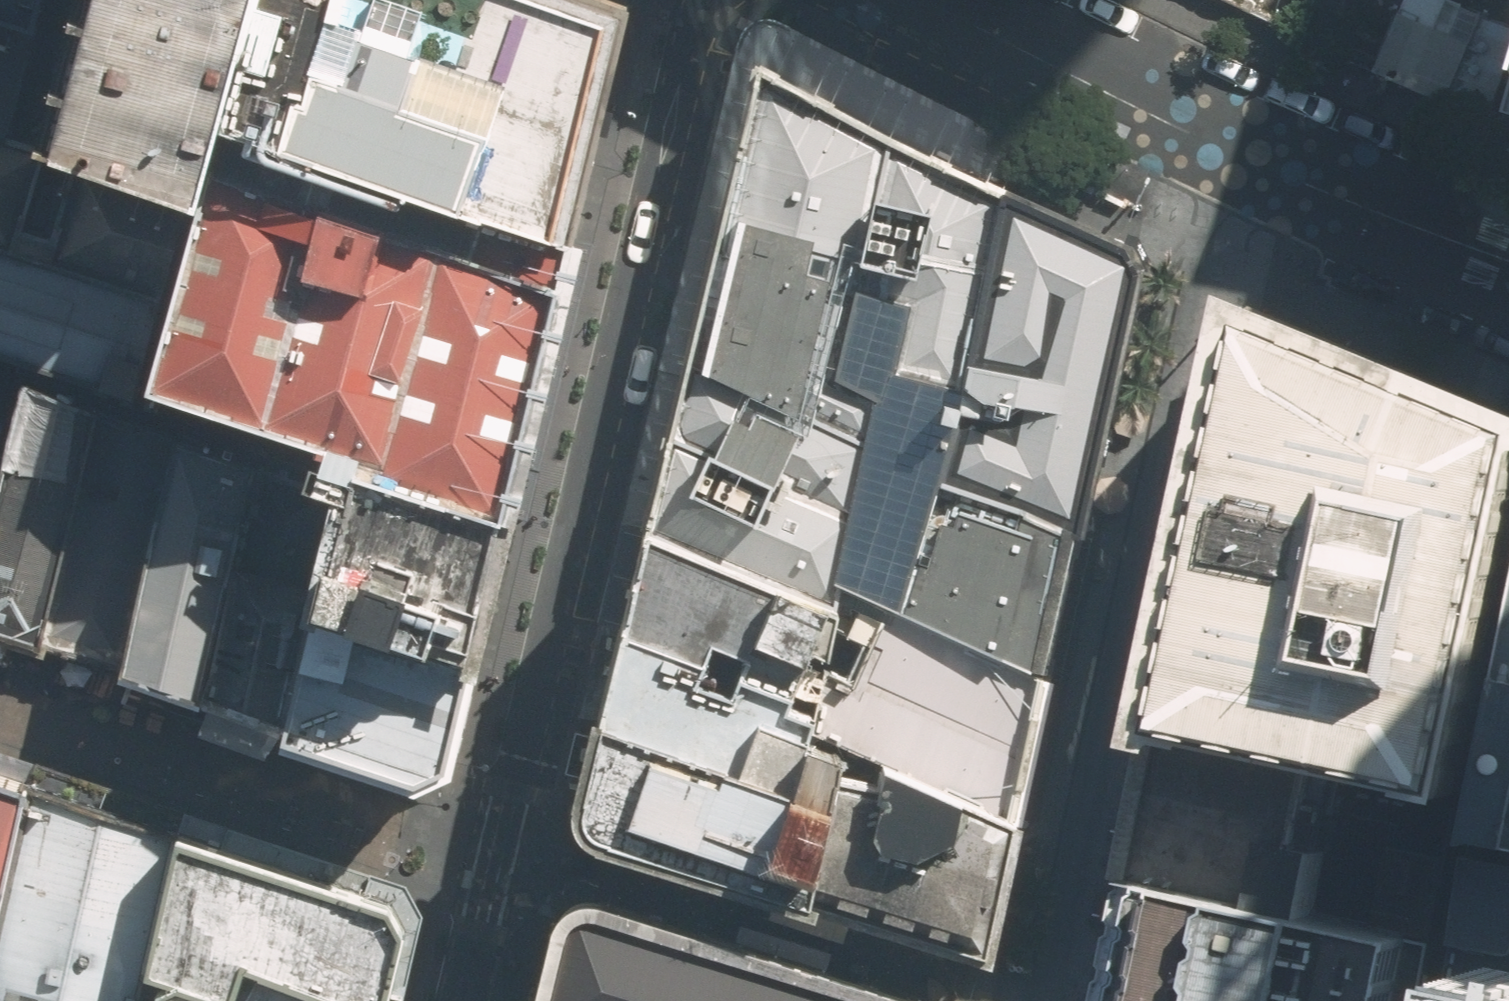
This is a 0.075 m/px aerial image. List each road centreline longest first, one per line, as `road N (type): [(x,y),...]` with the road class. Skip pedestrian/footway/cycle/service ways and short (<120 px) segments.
road 1 (residential): [(709,0),(458,1000)]
road 2 (residential): [(1054,1000),(1231,153)]
road 3 (tertiary): [(1231,153),(933,0)]
road 4 (tertiary): [(1508,262),(1231,153)]

